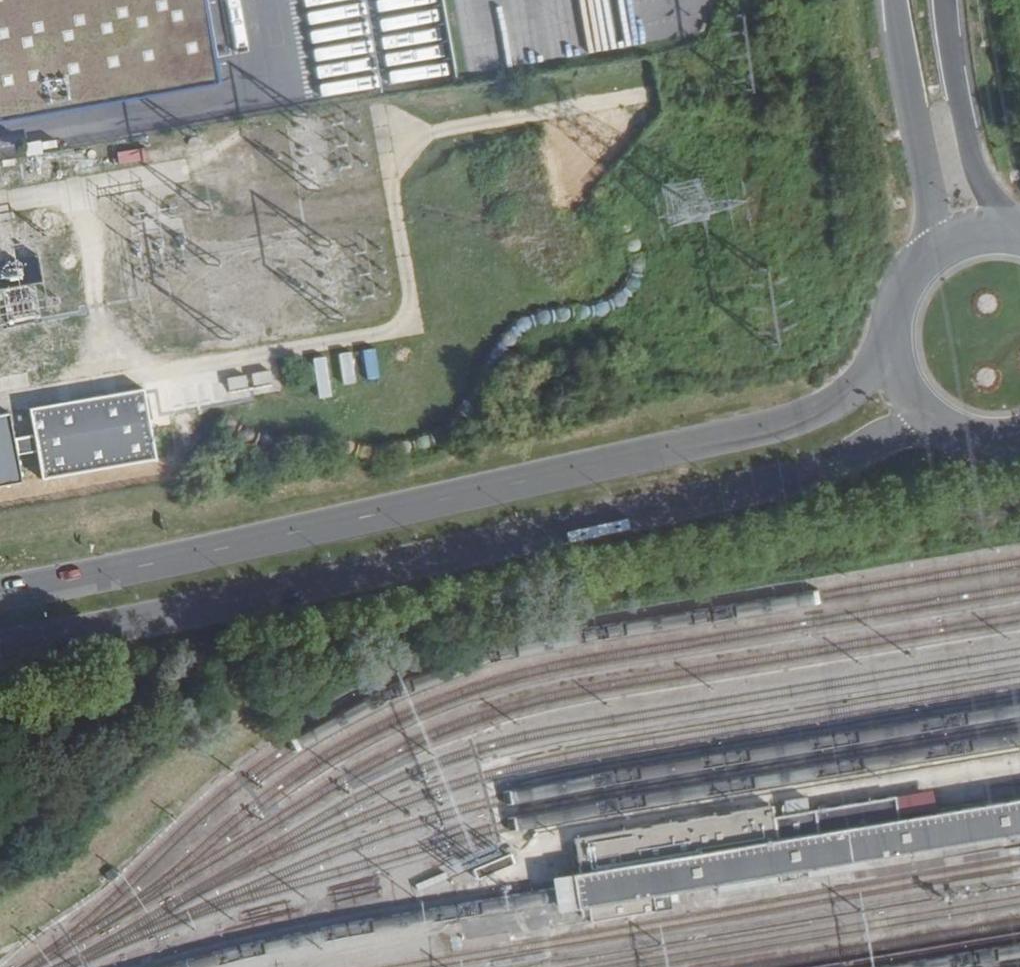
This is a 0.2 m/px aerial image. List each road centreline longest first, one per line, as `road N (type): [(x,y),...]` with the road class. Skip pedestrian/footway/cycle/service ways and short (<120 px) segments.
road 1 (primary): [(0,645),(800,476),(897,432),(937,424)]
road 2 (primary): [(892,339),(856,388),(800,419),(0,589)]
road 3 (motorway): [(895,0),(925,167),(930,257)]
road 4 (motorway): [(1019,227),(981,171),(966,128),(945,0)]

